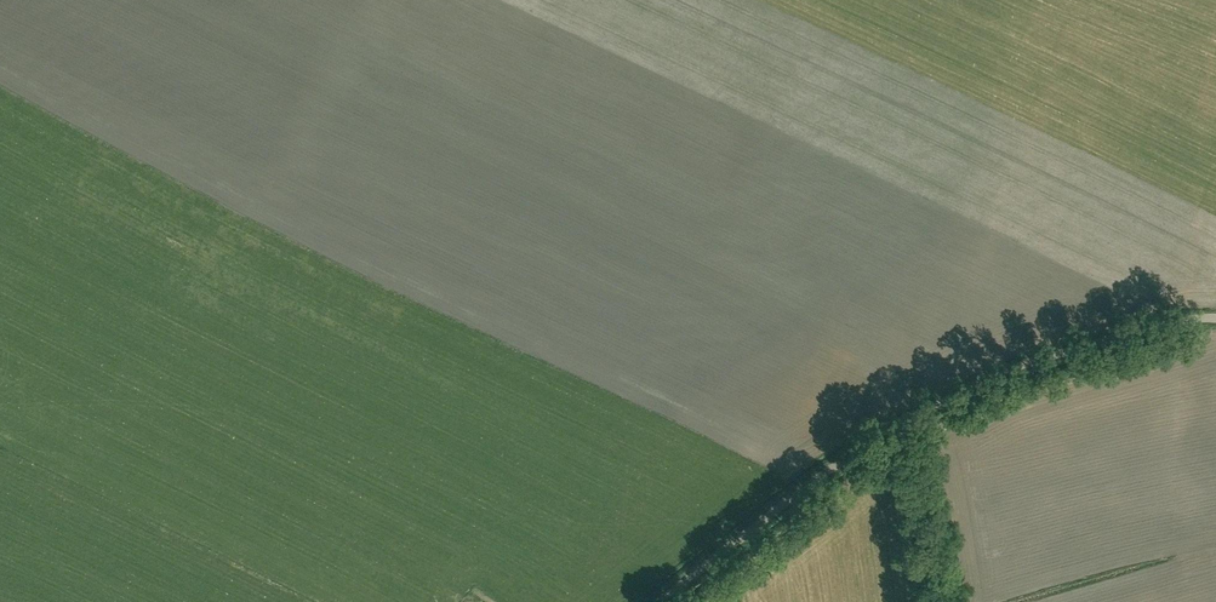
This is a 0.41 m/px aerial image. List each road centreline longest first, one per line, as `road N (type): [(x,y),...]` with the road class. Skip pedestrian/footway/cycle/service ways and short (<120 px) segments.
road 1 (unclassified): [(662,601),(855,455),(973,386),(1057,353),(1215,316)]

